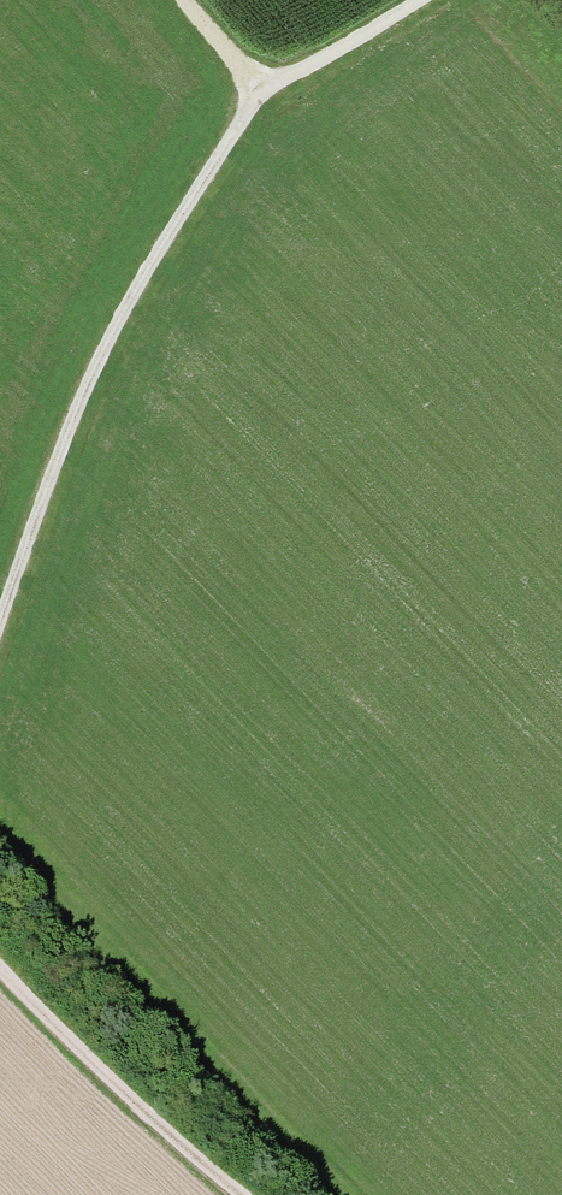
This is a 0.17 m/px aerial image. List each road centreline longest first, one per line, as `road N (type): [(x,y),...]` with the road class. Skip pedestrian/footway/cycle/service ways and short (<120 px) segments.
road 1 (track): [(0,611),(130,282),(254,83),(181,0)]
road 2 (track): [(240,1194),(0,976)]
road 3 (track): [(254,83),(316,58),(407,0)]

